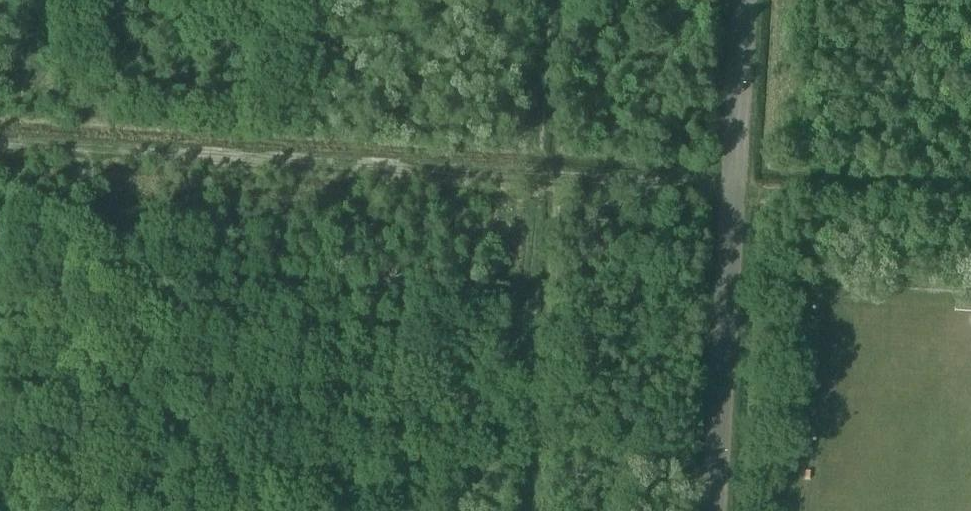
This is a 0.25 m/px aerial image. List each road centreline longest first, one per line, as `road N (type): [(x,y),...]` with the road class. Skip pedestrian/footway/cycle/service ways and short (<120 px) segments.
road 1 (track): [(733,186),(476,178),(91,148)]
road 2 (unclassified): [(711,510),(744,0)]
road 3 (track): [(91,148),(73,510)]

